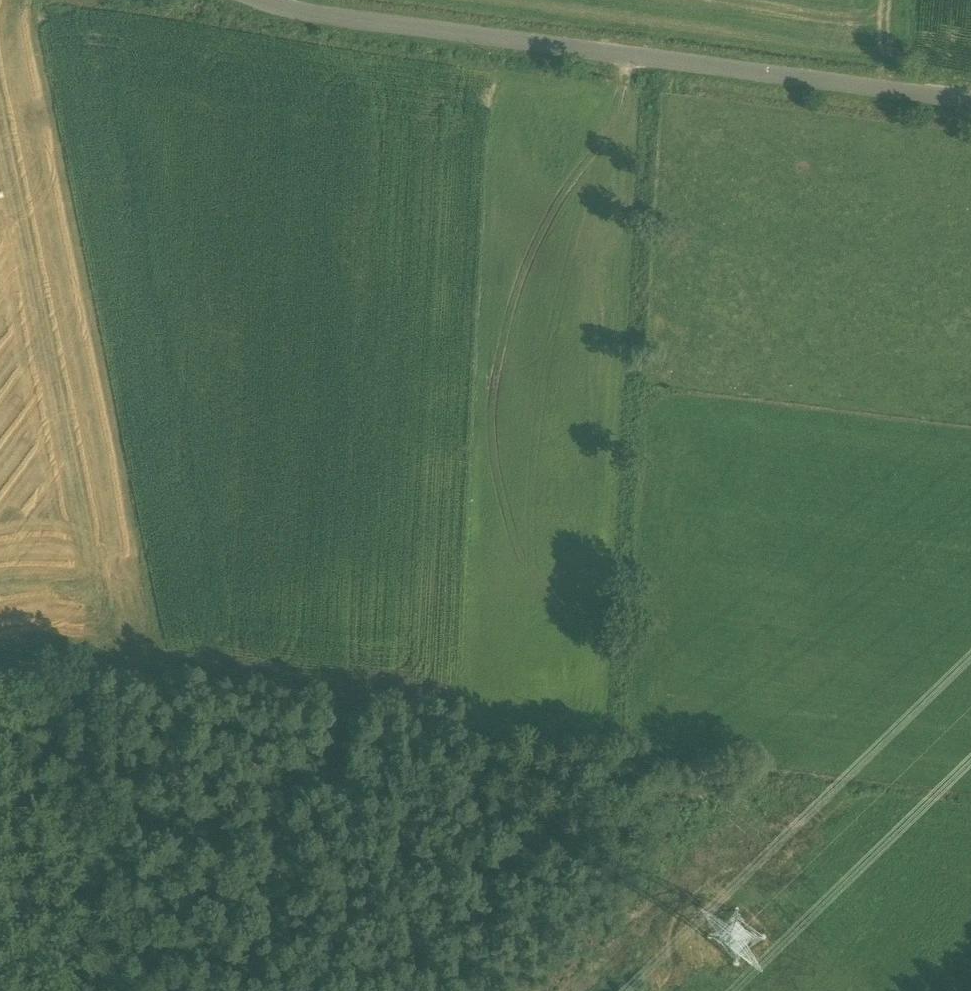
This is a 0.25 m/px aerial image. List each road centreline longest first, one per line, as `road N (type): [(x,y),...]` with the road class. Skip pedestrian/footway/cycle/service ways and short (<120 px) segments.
road 1 (unclassified): [(256,0),(300,13),(970,104)]

